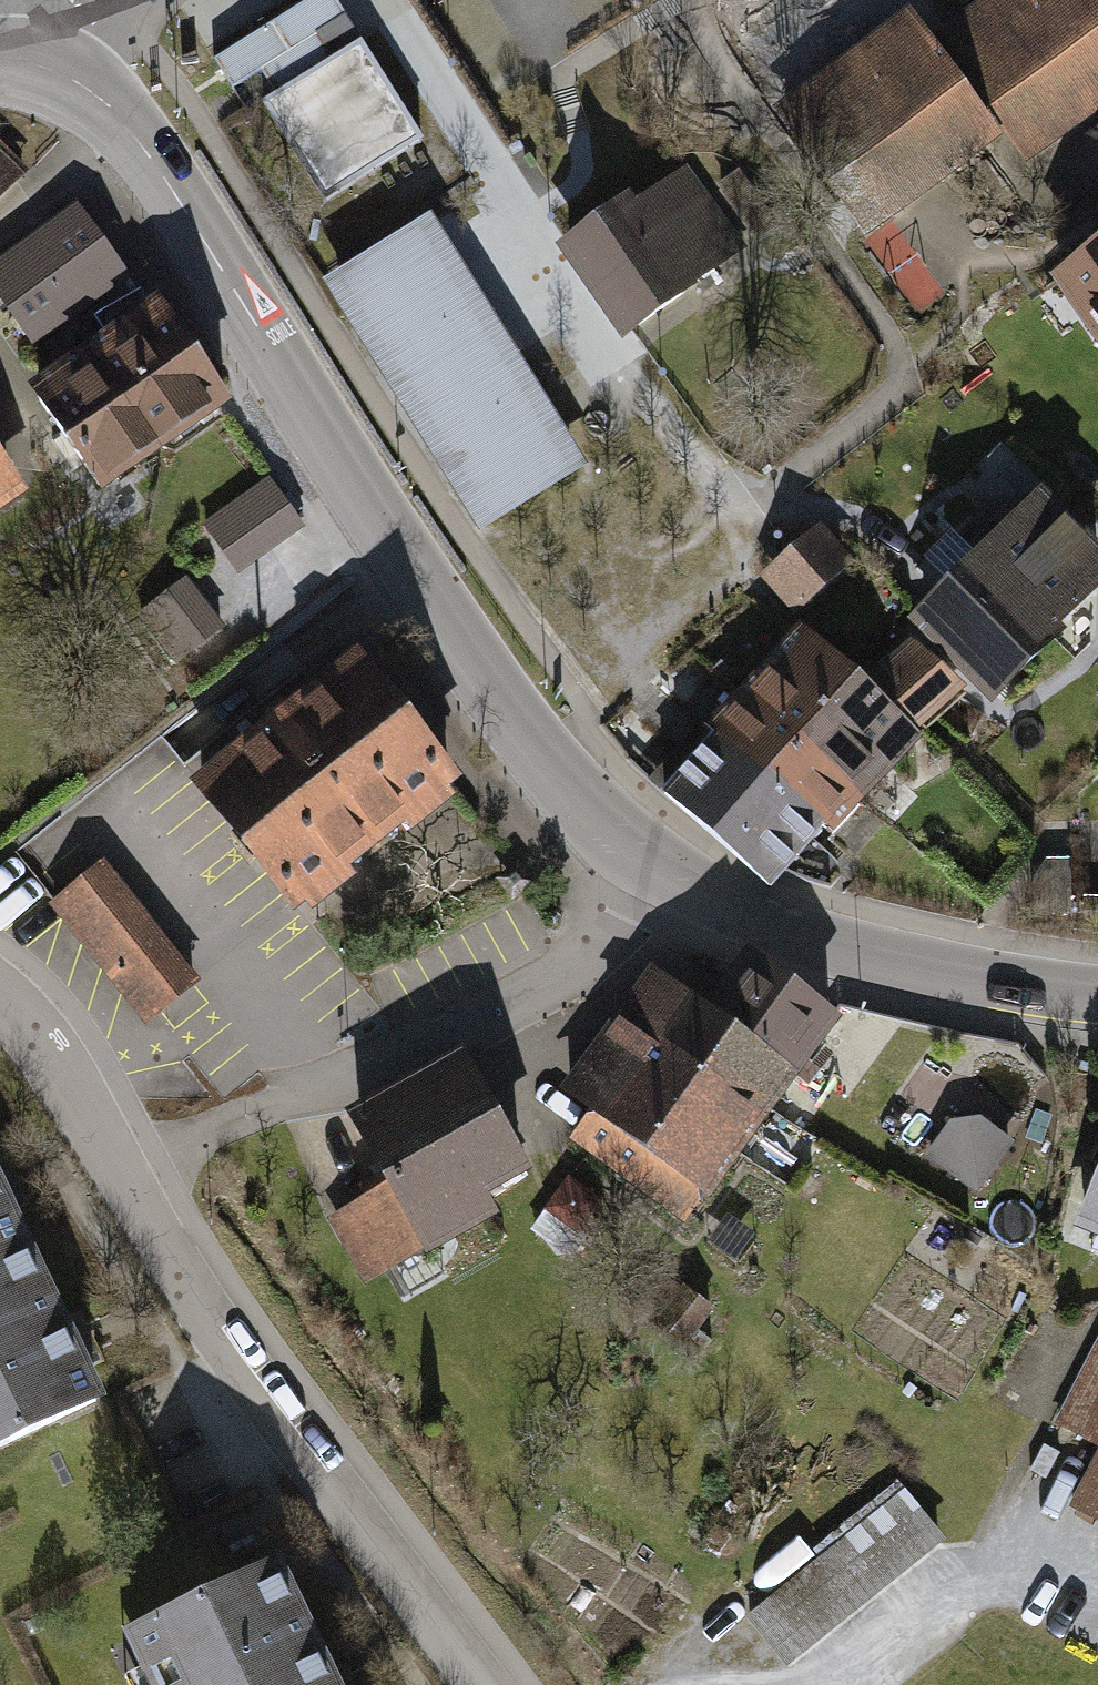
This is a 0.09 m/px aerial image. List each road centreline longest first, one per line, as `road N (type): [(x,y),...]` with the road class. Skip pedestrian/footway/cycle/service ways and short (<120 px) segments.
road 1 (secondary): [(73,77),(116,112),(172,187),(399,560),(551,772),(669,882),(792,934),(922,969),(1097,998)]
road 2 (residential): [(0,1000),(32,1026),(211,1330),(491,1684)]

